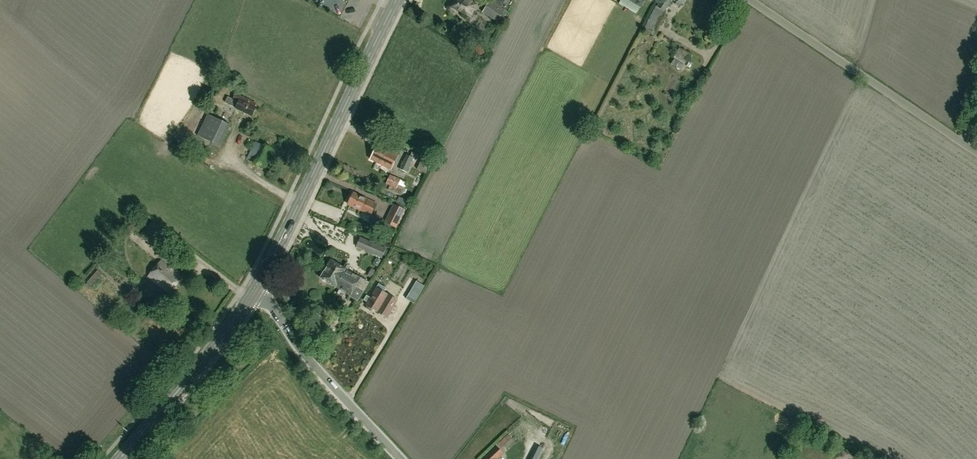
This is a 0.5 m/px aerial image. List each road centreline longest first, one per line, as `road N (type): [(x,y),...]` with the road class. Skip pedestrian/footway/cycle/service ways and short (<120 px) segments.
road 1 (secondary): [(252,293),(394,0)]
road 2 (unclassified): [(976,153),(751,0)]
road 3 (unclassified): [(402,458),(252,293)]
road 4 (secondary): [(119,458),(252,293)]

